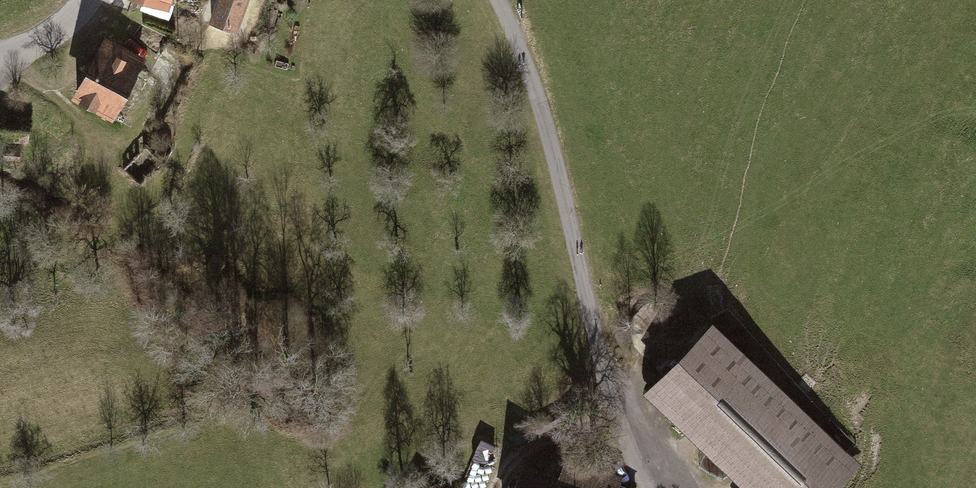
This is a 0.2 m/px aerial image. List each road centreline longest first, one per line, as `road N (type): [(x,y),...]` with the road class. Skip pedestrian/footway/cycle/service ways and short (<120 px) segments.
road 1 (unclassified): [(500,0),(546,124),(608,383),(651,487)]
road 2 (track): [(497,487),(510,460),(617,407)]

